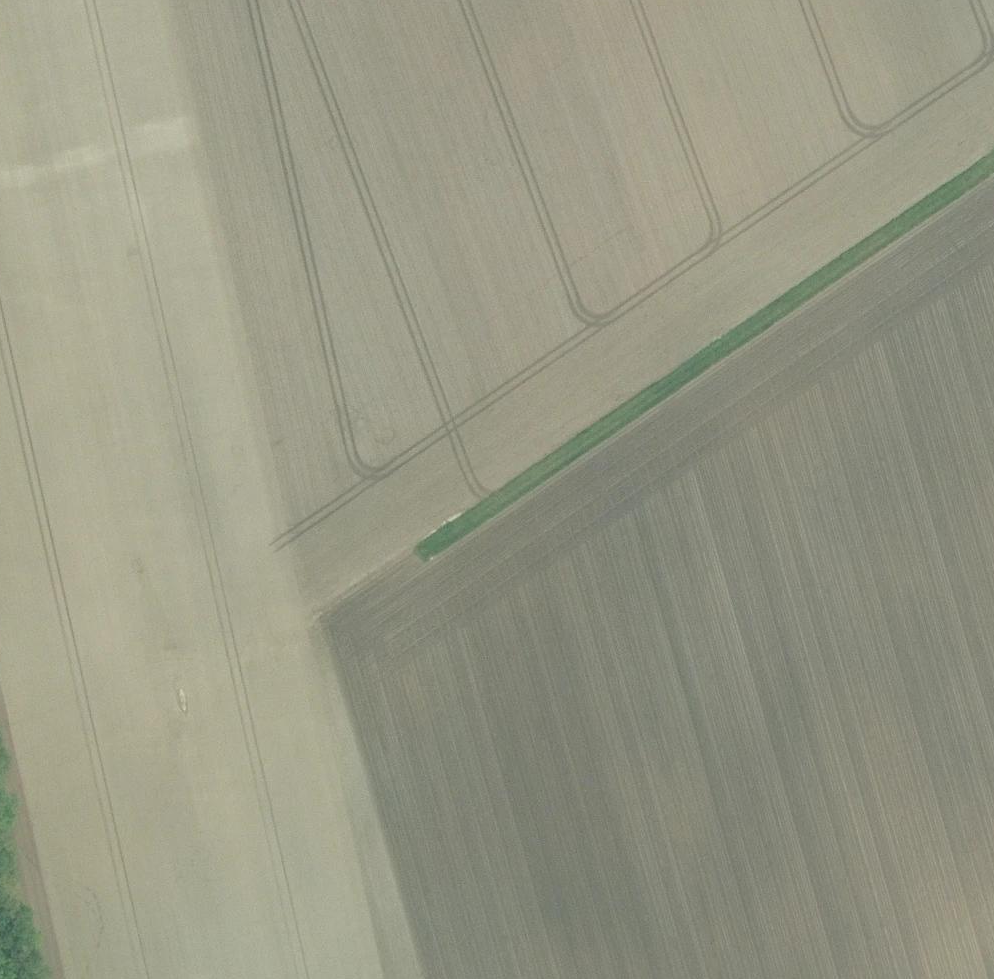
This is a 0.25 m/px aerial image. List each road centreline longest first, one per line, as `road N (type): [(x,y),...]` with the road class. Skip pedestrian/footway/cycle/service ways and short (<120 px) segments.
road 1 (track): [(993,162),(444,538)]

